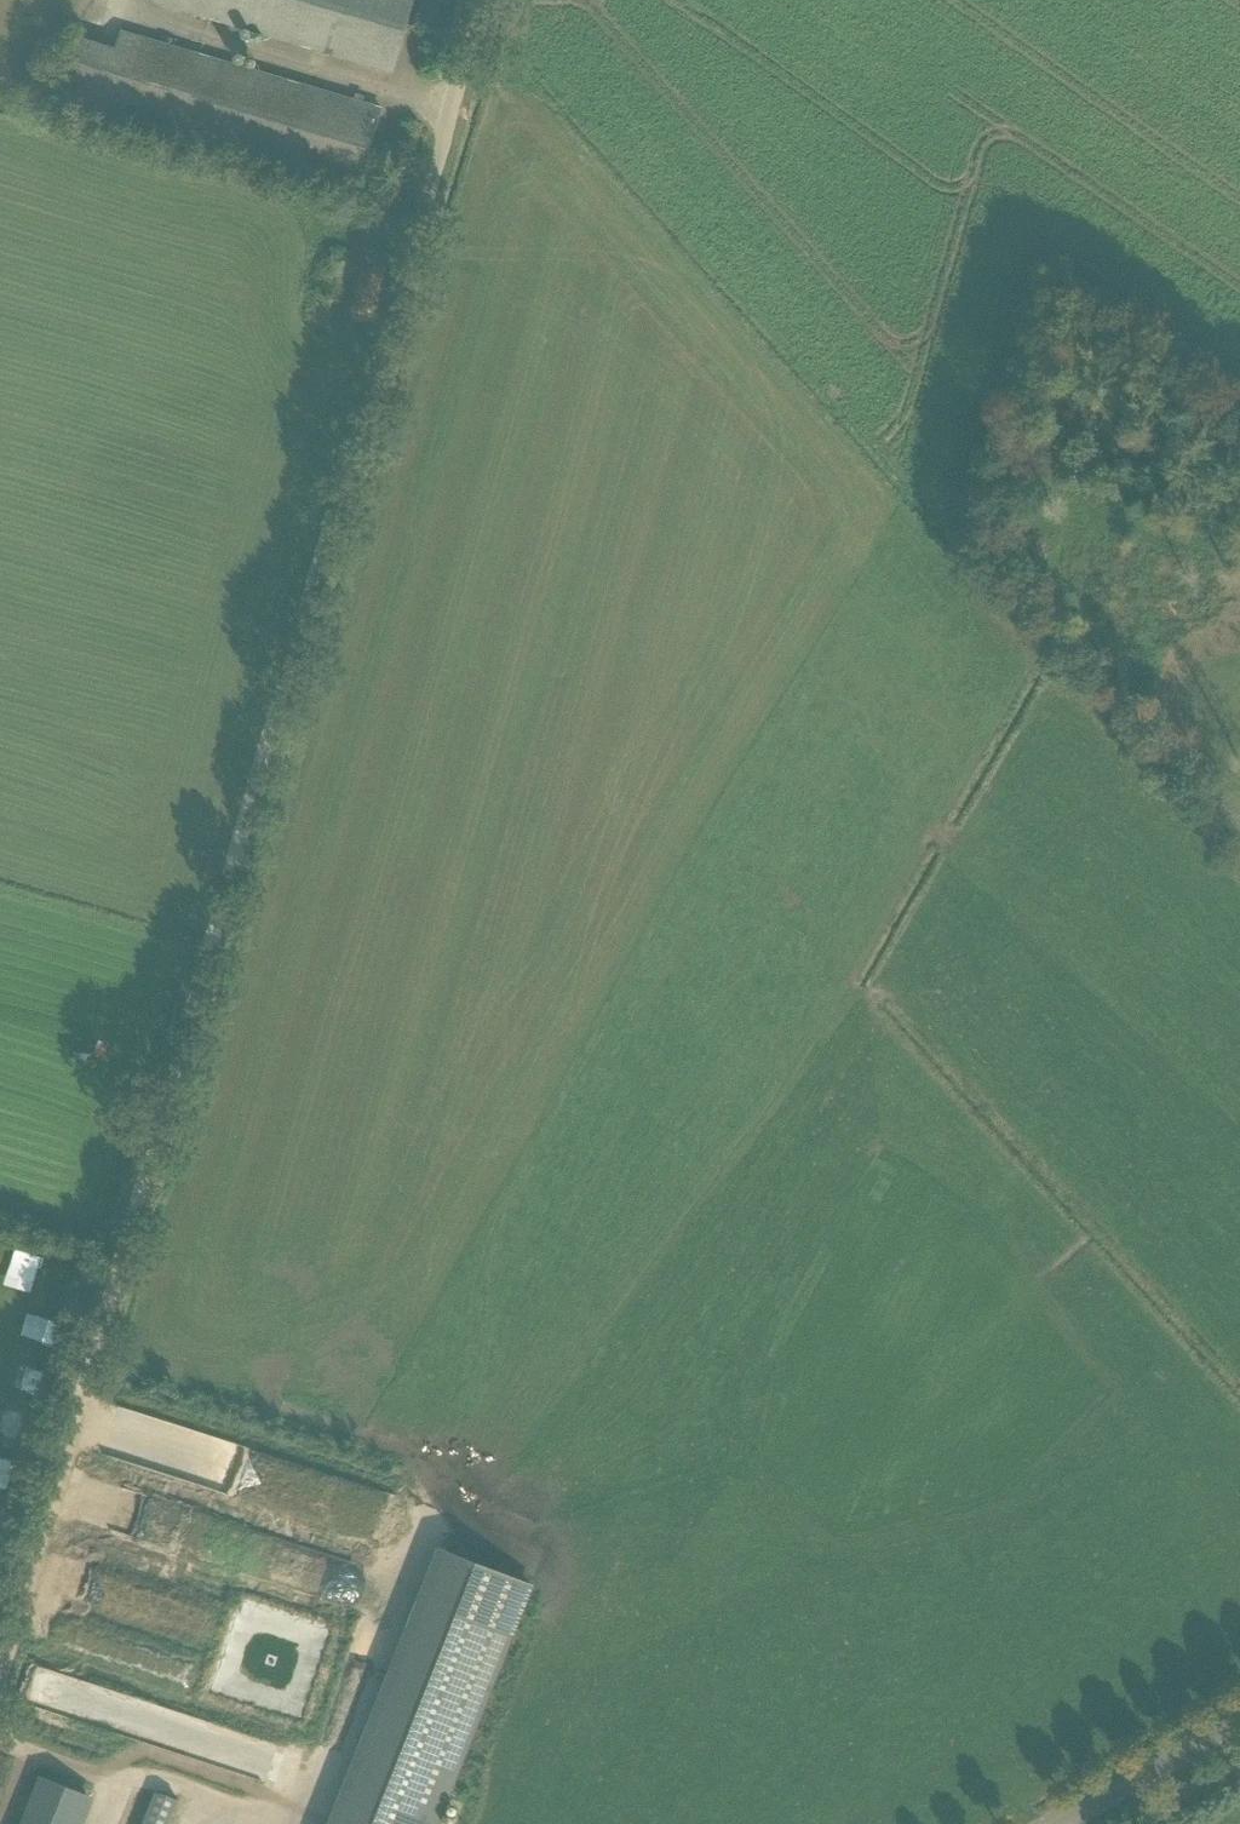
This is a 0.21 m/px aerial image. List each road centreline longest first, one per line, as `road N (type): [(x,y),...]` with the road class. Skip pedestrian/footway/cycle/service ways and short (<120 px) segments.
road 1 (unclassified): [(0,1694),(498,0)]
road 2 (tertiary): [(1054,1823),(1239,1717)]

